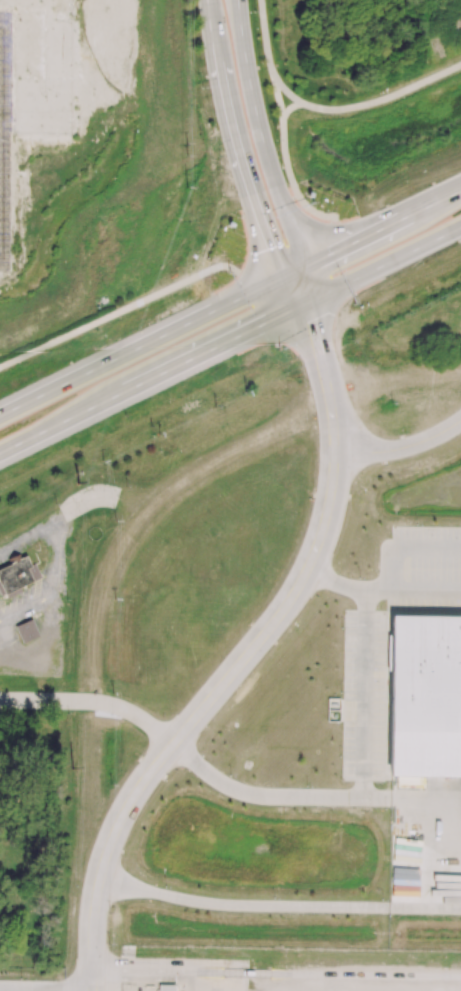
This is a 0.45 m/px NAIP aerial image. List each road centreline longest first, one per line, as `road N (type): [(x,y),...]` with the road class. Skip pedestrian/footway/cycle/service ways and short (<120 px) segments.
road 1 (tertiary): [(337,405),(332,506),(310,574),(121,820),(98,882),(91,990)]
road 2 (primary): [(0,453),(303,306)]
road 3 (secondary): [(208,0),(220,93),(247,199),(279,281),(303,306)]
road 4 (primary): [(279,281),(0,418)]
road 5 (secondary): [(277,194),(237,0)]
road 6 (primary): [(303,306),(460,227)]
road 7 (primary): [(417,214),(324,229),(300,219),(277,194)]
road 8 (primary): [(399,222),(279,281)]
road 9 (residential): [(460,419),(337,469)]

